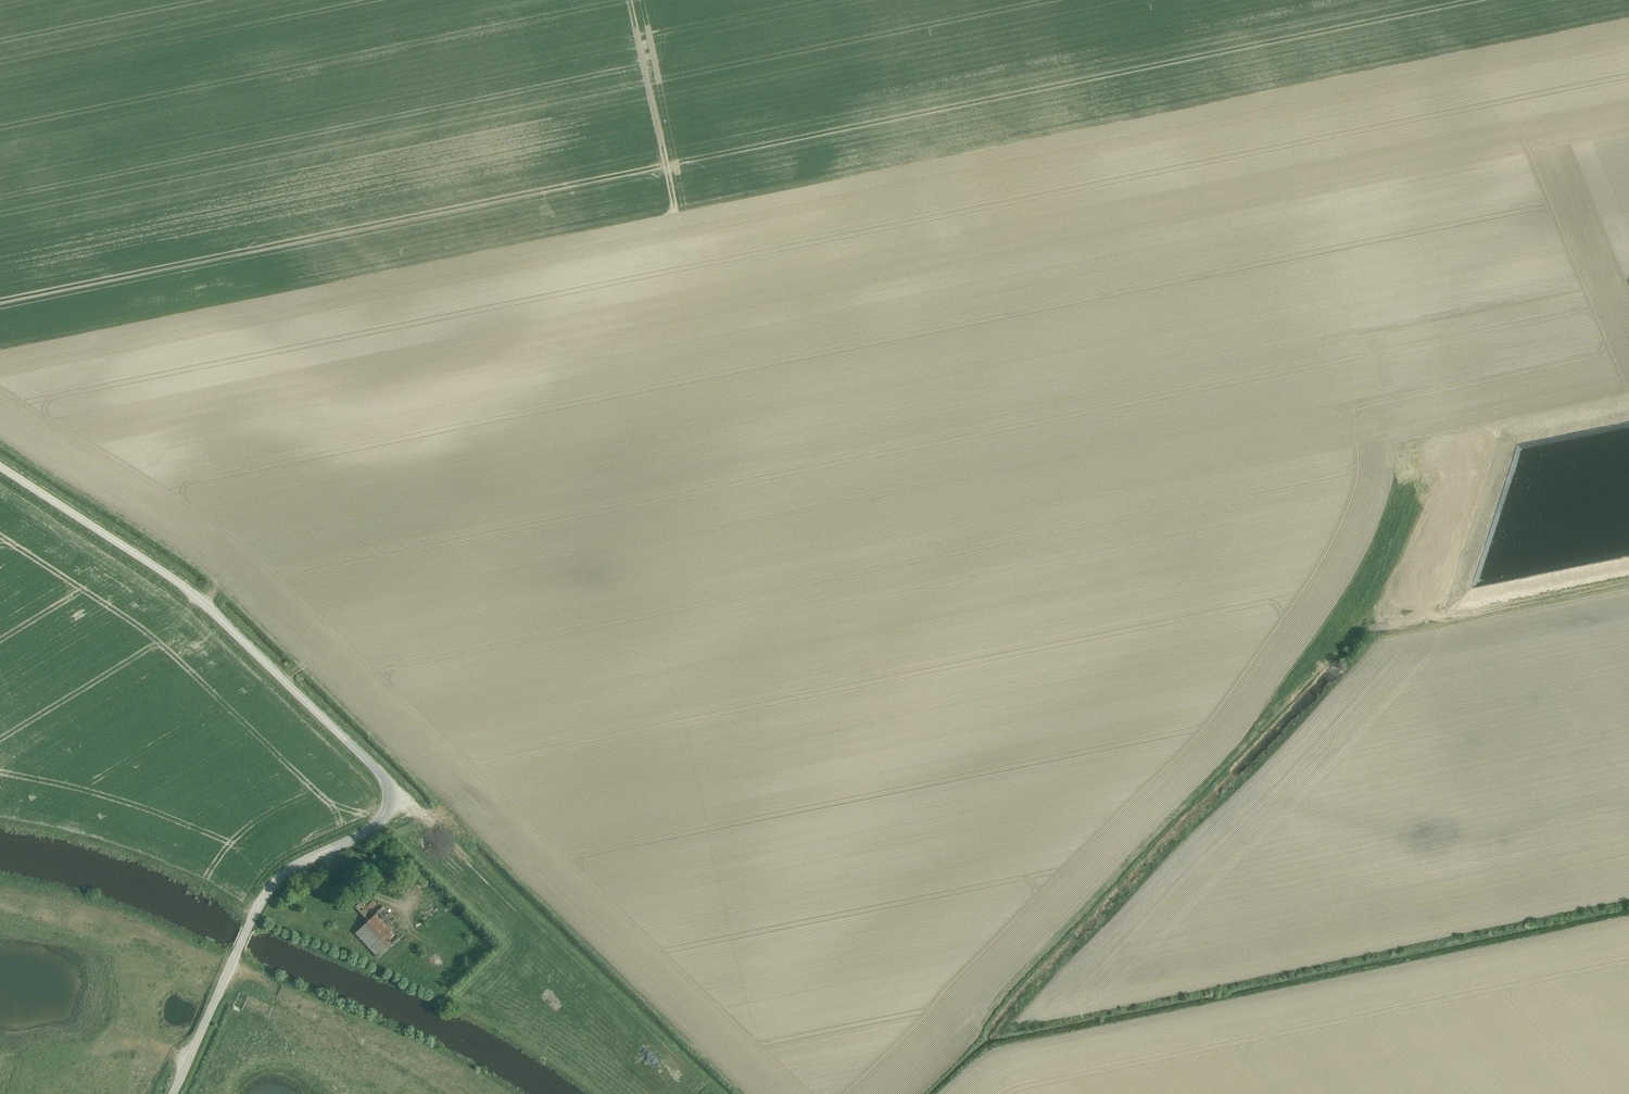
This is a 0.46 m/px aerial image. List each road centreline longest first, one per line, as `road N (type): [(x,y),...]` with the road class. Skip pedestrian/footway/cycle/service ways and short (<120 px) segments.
road 1 (unclassified): [(174,1093),(277,881),(372,828),(386,816),(389,791),(171,574),(0,464)]

